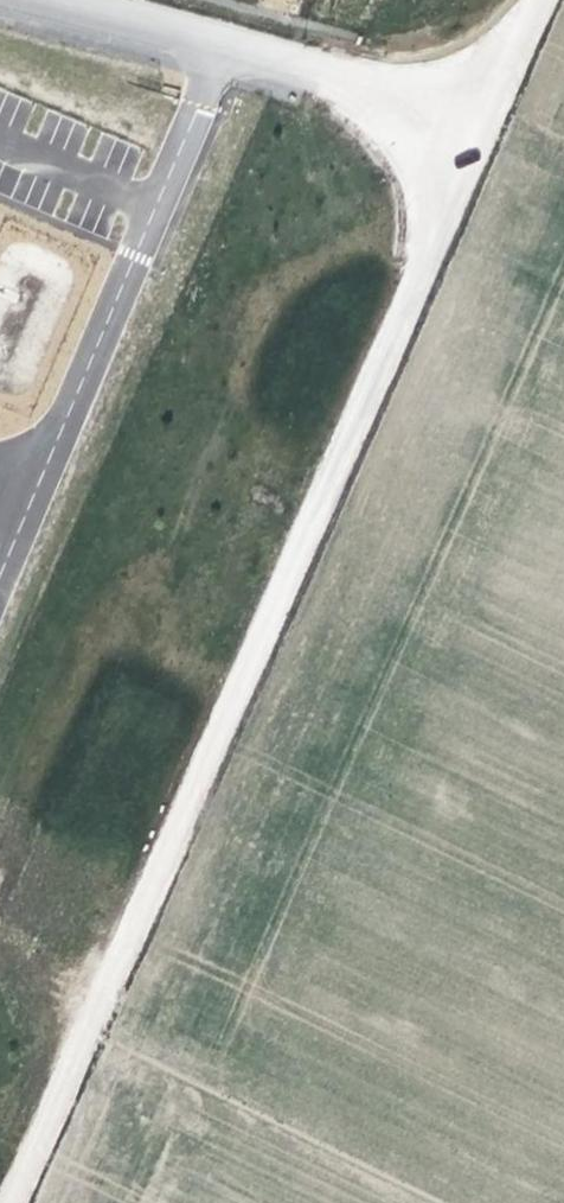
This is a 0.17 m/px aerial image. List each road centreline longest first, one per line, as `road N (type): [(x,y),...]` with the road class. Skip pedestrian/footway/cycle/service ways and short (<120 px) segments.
road 1 (track): [(100,1003),(538,0)]
road 2 (unclassified): [(46,0),(402,95)]
road 3 (track): [(100,1003),(13,1202)]

